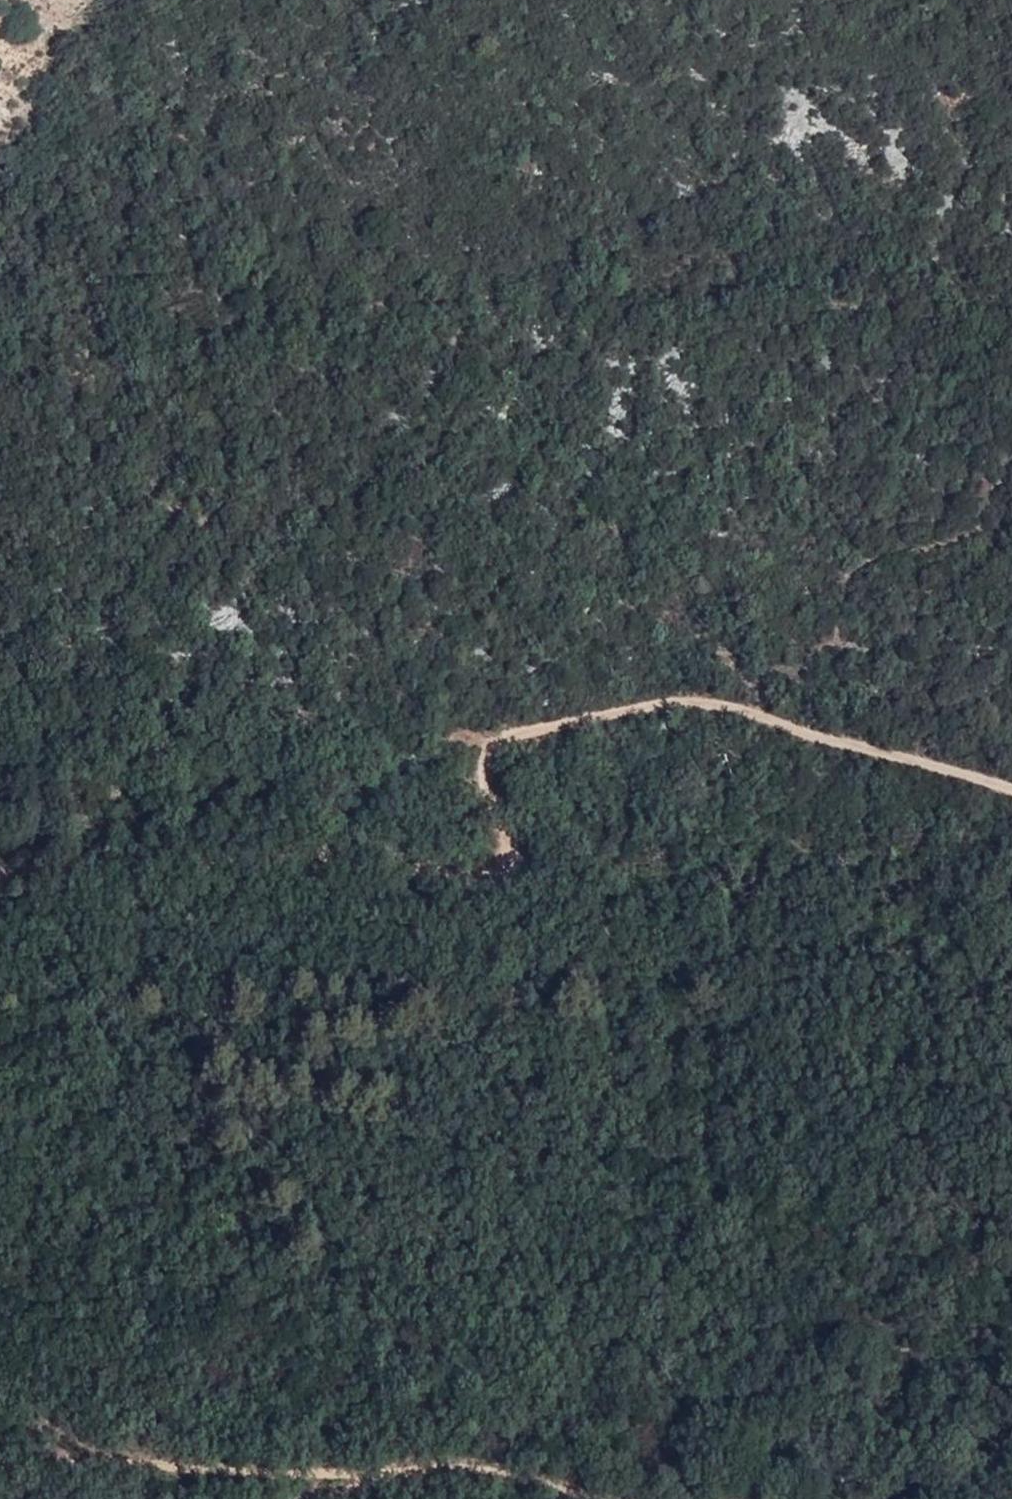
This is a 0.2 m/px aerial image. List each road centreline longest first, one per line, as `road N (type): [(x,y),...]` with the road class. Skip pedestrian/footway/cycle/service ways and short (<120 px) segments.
road 1 (track): [(0,870),(222,843),(365,850),(473,873),(502,862),(505,835),(480,776),(483,747),(503,734),(669,702),(719,702),(1011,793)]
road 2 (track): [(598,1498),(461,1464),(372,1472),(181,1466),(0,1474)]

